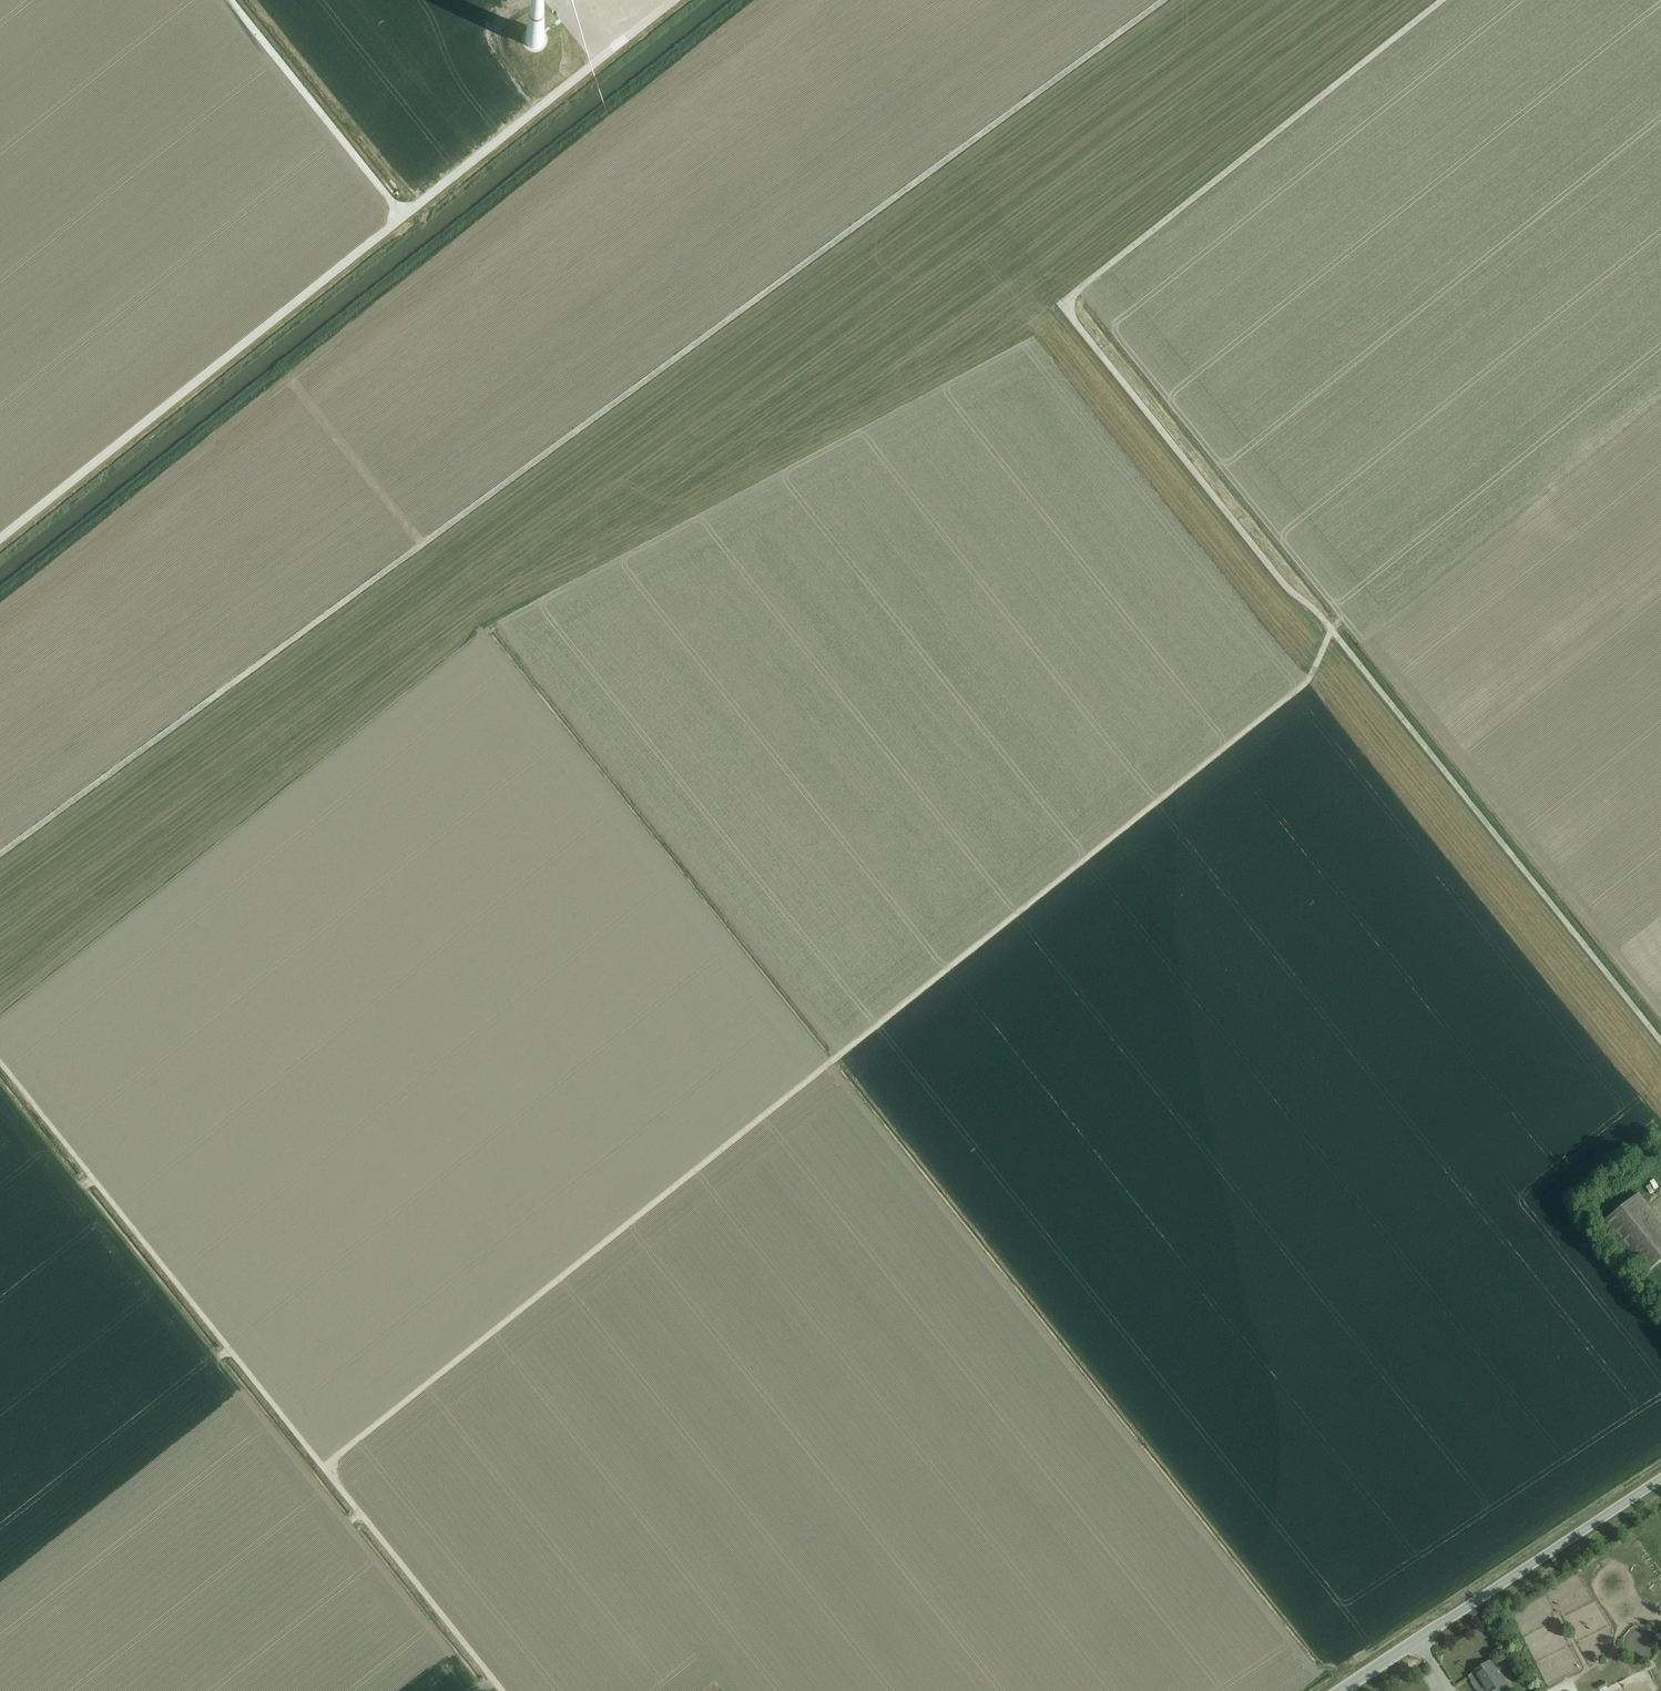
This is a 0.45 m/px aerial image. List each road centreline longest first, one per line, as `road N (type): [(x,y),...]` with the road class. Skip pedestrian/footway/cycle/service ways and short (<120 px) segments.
road 1 (track): [(0,855),(1166,0)]
road 2 (unclassified): [(1660,1478),(1339,1690)]

